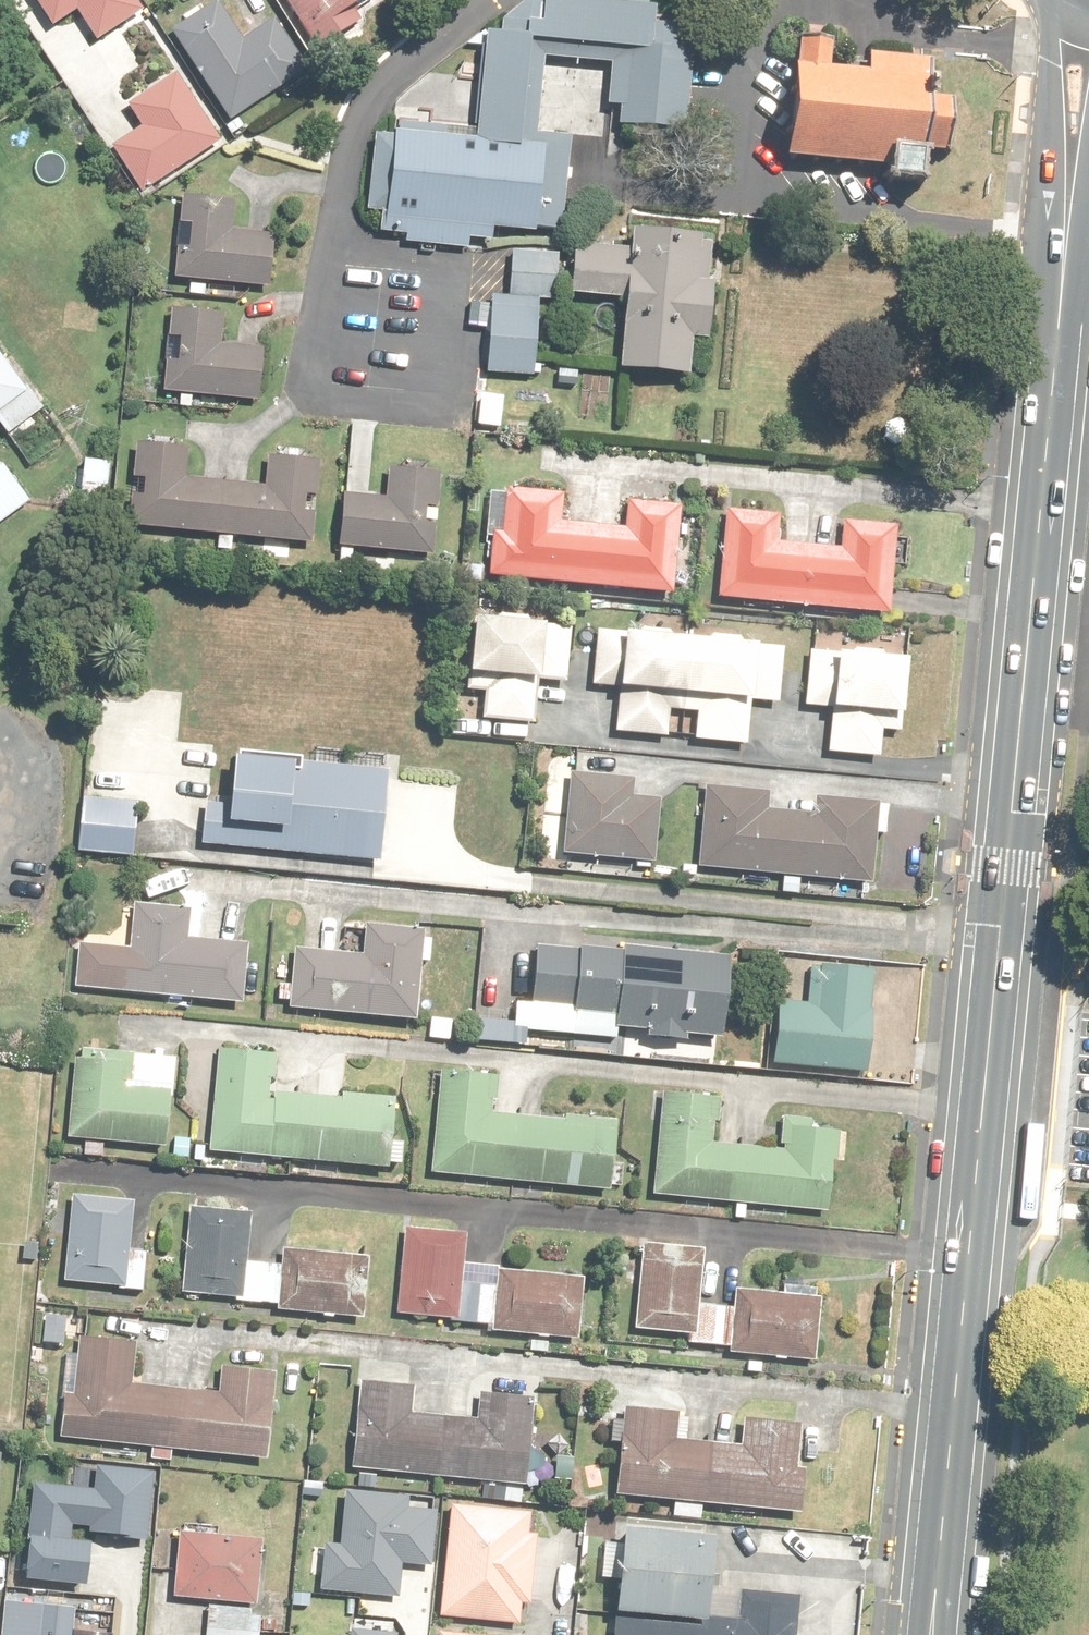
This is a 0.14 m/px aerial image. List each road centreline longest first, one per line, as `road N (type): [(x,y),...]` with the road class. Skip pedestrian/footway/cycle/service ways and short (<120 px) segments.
road 1 (tertiary): [(933,1634),(1000,867),(1059,322),(1081,15)]

